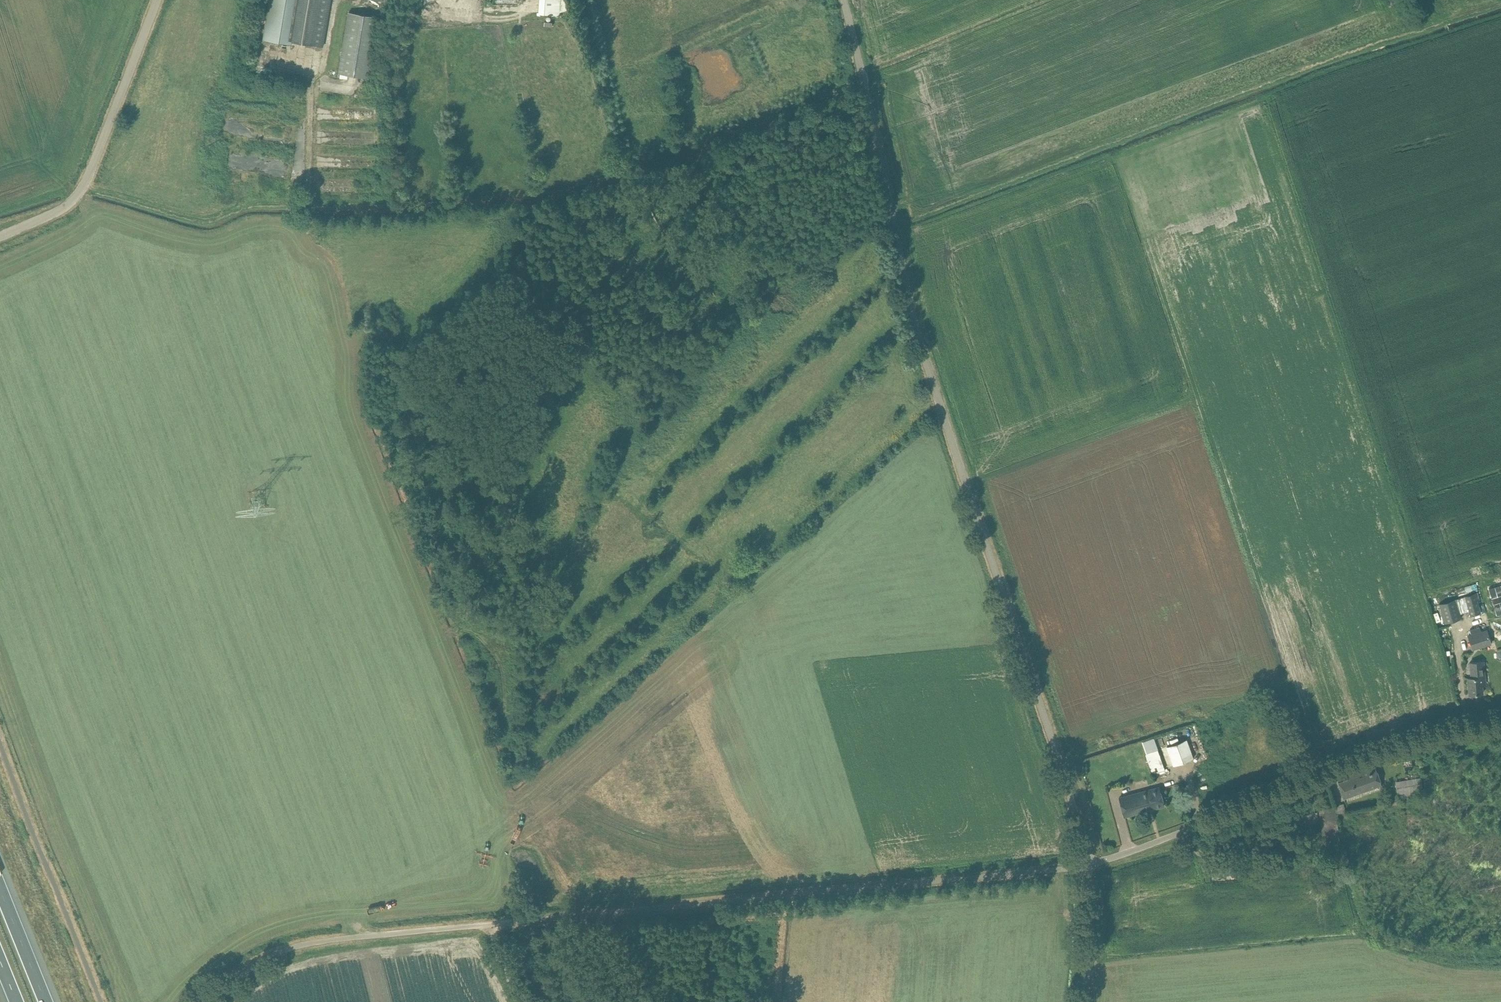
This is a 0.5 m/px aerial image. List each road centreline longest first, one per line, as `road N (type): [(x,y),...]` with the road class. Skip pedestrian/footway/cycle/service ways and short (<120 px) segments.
road 1 (unclassified): [(1086,867),(1064,777),(920,340),(844,0)]
road 2 (unclassified): [(206,1001),(262,959),(306,943),(1086,867)]
road 3 (unclassified): [(1086,867),(1399,748),(1500,728)]
road 4 (unclassified): [(0,237),(63,208),(83,187),(157,0)]
road 5 (track): [(307,201),(251,201),(215,219),(83,187)]
road 6 (track): [(307,201),(313,72),(339,0)]
road 7 (unclassified): [(1085,1001),(1086,867)]
road 8 (motorway): [(49,1001),(0,878)]

